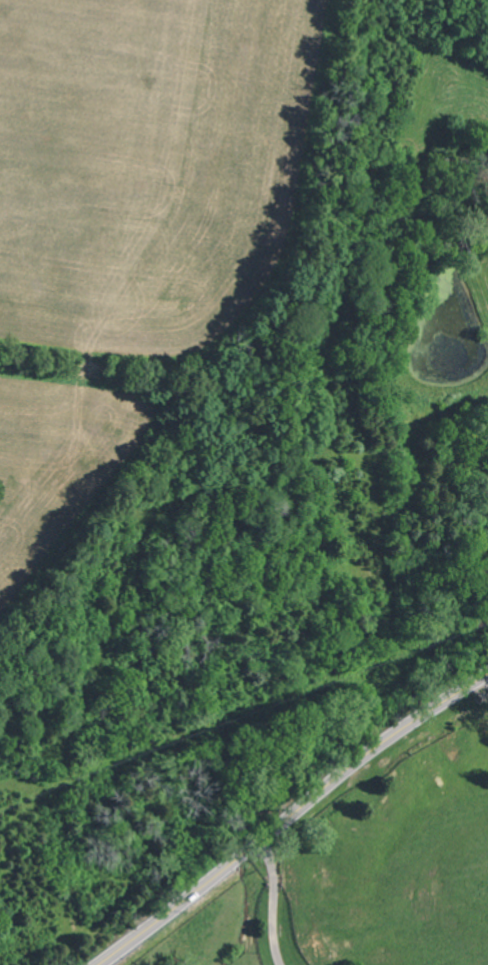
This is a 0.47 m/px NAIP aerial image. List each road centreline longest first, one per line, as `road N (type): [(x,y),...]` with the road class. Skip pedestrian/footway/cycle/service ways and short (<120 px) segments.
road 1 (secondary): [(99,964),(351,766),(487,674)]

